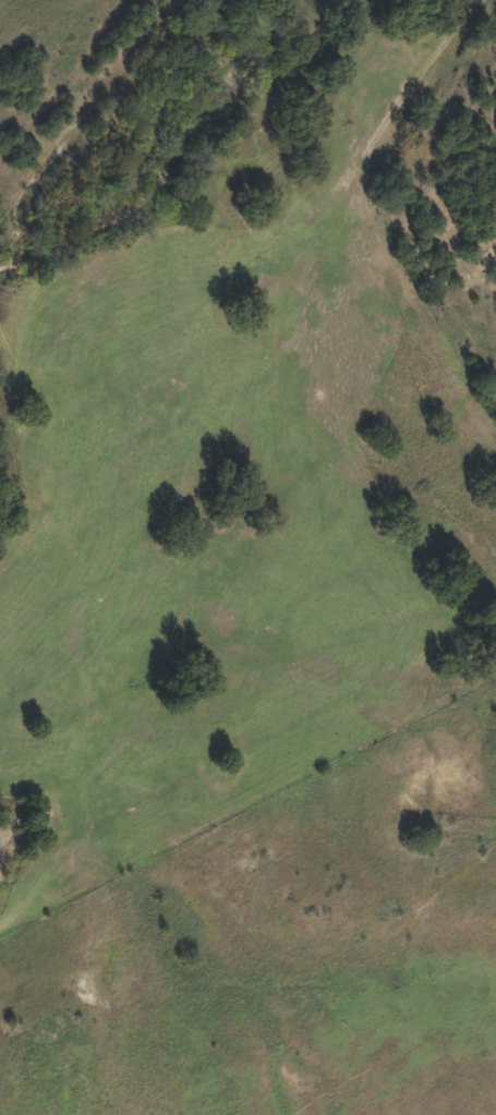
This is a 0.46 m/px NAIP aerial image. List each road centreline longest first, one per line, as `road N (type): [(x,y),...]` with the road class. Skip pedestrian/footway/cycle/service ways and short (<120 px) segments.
road 1 (residential): [(0,985),(241,743),(495,610)]

